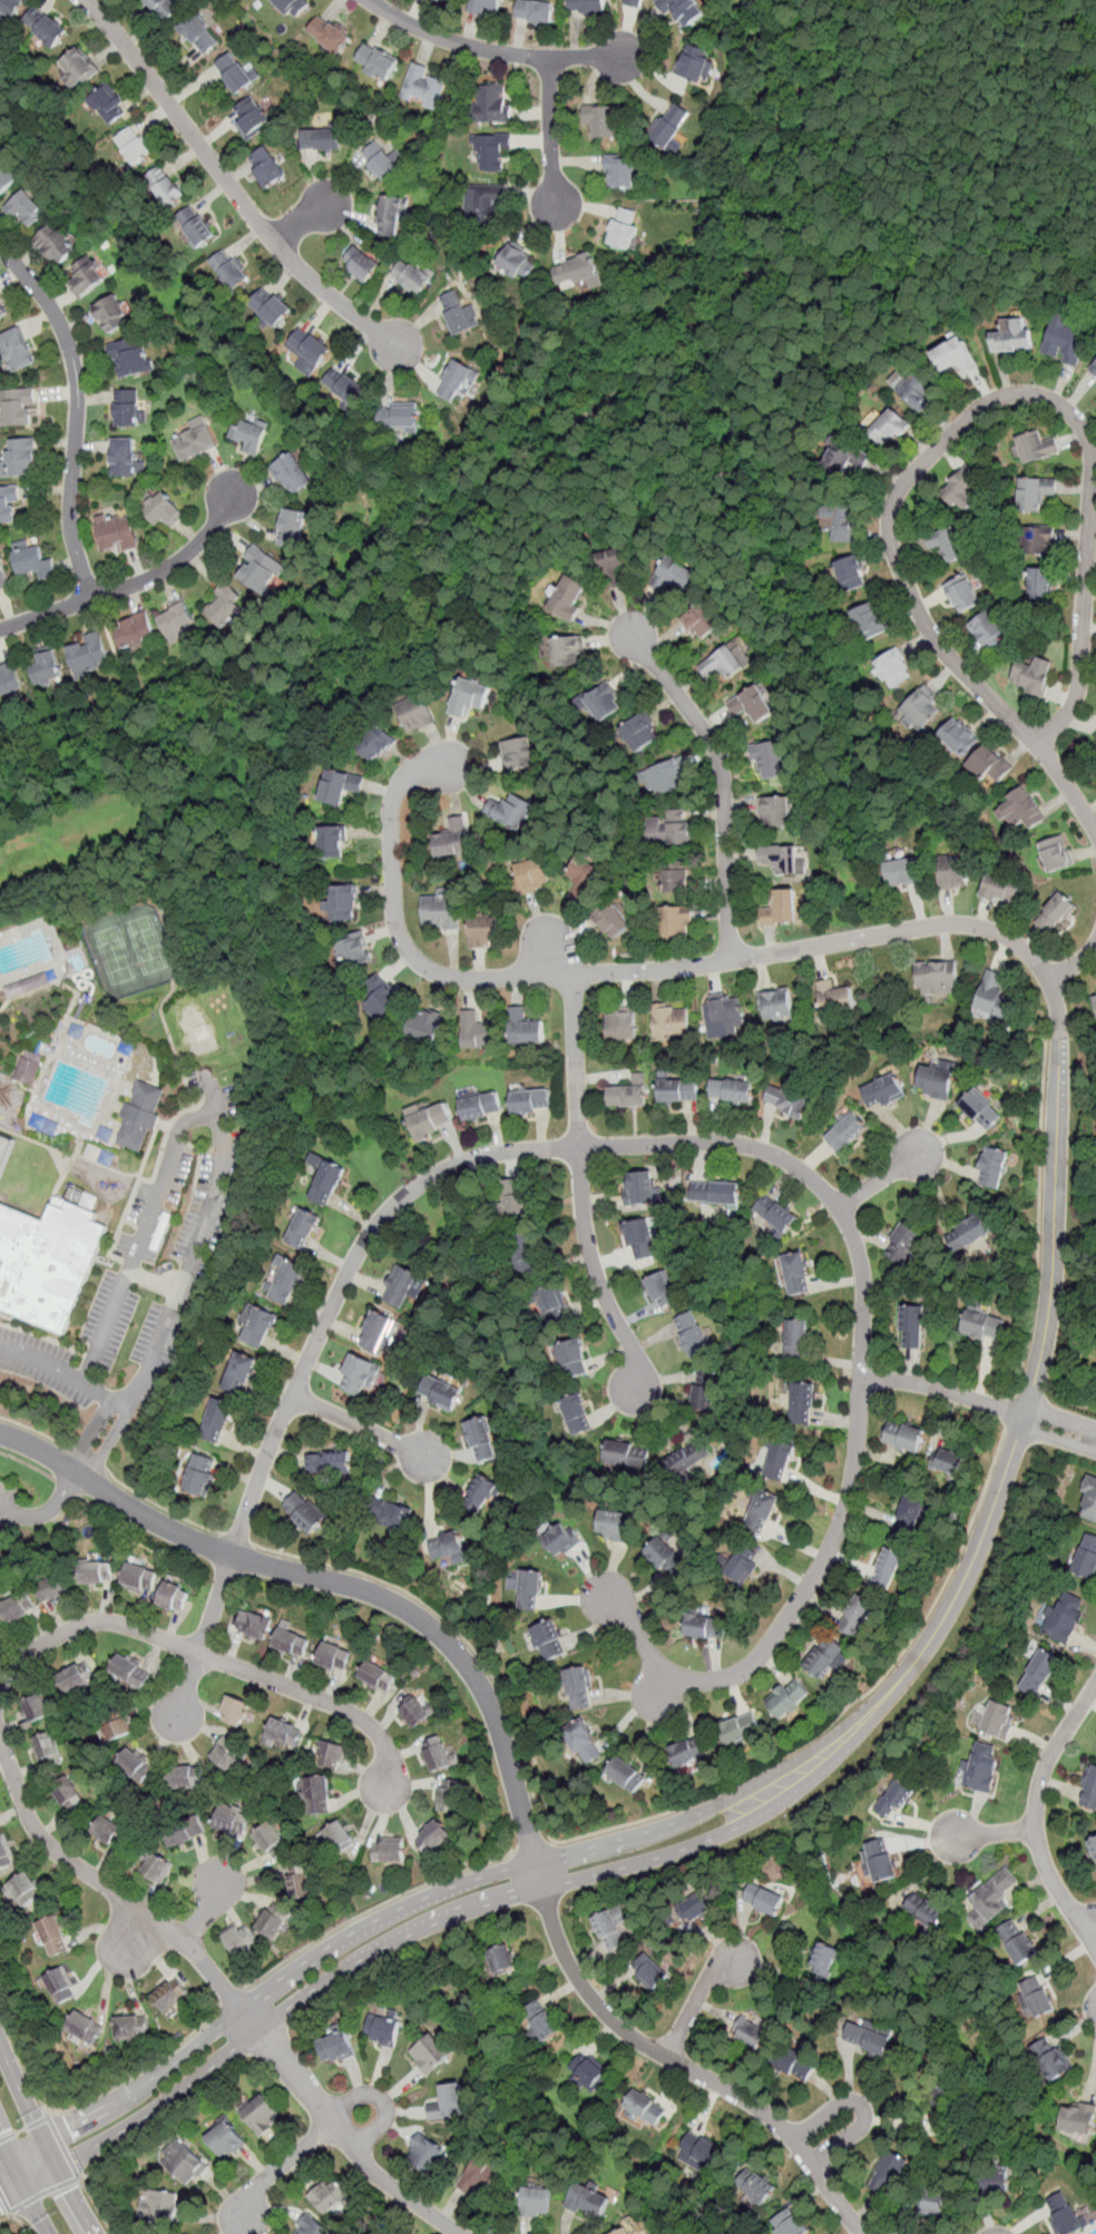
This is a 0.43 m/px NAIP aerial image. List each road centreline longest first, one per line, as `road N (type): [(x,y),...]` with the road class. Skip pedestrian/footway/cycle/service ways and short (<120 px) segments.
road 1 (residential): [(233,1556),(292,1393),(354,1261),(418,1185),(500,1149),(728,1142),(767,1150),(823,1188),(863,1266),(857,1461),(835,1535),(756,1659),(726,1677),(664,1691),(636,1625),(599,1588)]
road 2 (residential): [(448,764),(399,784),(391,811),(395,918),(410,952),(438,974),(685,968),(967,923),(1008,937),(1051,979),(1060,1040)]
road 3 (residential): [(1060,724),(1037,745),(930,637),(889,540),(894,499),(912,473),(1006,389),(1047,395),(1080,422),(1089,442),(1078,694),(1060,724)]
road 4 (residential): [(871,1712),(922,1650),(967,1576),(1024,1420),(1053,1264),(1060,1040)]
road 5 (residential): [(79,1473),(188,1537),(365,1588),(429,1624),(462,1657),(491,1705),(535,1861)]
road 6 (residential): [(535,1861),(438,1892),(353,1932),(140,2087),(45,2140)]
road 7 (residential): [(57,2165),(155,2110),(372,1953),(462,1912),(542,1889)]
road 8 (residential): [(542,1889),(562,1951),(597,2005),(646,2045),(771,2117),(864,2233)]
road 9 (residential): [(0,1682),(40,1644),(81,1624),(115,1621),(348,1709),(383,1743),(388,1787)]
road 10 (residential): [(82,0),(278,245),(400,346)]
road 11 (residential): [(573,974),(586,1237),(636,1355),(640,1394)]
road 12 (residential): [(542,1889),(685,1849),(757,1816),(811,1780),(871,1712)]
road 13 (residential): [(0,248),(46,301),(71,360),(69,519),(90,598)]
road 14 (residential): [(242,2008),(185,1941),(45,1841),(0,1739)]
road 15 (residential): [(871,1712),(722,1802),(535,1861)]
road 16 (residential): [(624,625),(718,755),(731,961)]
road 17 (residential): [(242,2008),(371,2168),(459,2233)]
road 18 (residential): [(0,629),(170,566),(200,545),(239,481)]
road 19 (residential): [(1095,1683),(1055,1745),(1036,1801),(1041,1854),(1060,1895),(1095,1928)]
road 20 (residential): [(371,0),(459,43),(549,57),(626,57)]
road 21 (residential): [(177,1718),(233,1556)]
road 22 (residential): [(861,1379),(932,1387),(1024,1420)]
road 23 (residential): [(809,2160),(858,2130),(863,2104),(842,2103),(793,2139)]
road 24 (residential): [(292,1393),(431,1457)]
road 25 (residential): [(549,57),(555,205)]
road 26 (residential): [(334,2124),(257,2186),(243,2220)]
road 27 (residential): [(665,2056),(705,1983),(747,1954)]
road 28 (residential): [(327,2114),(360,2094),(381,2098),(384,2118),(354,2146)]

